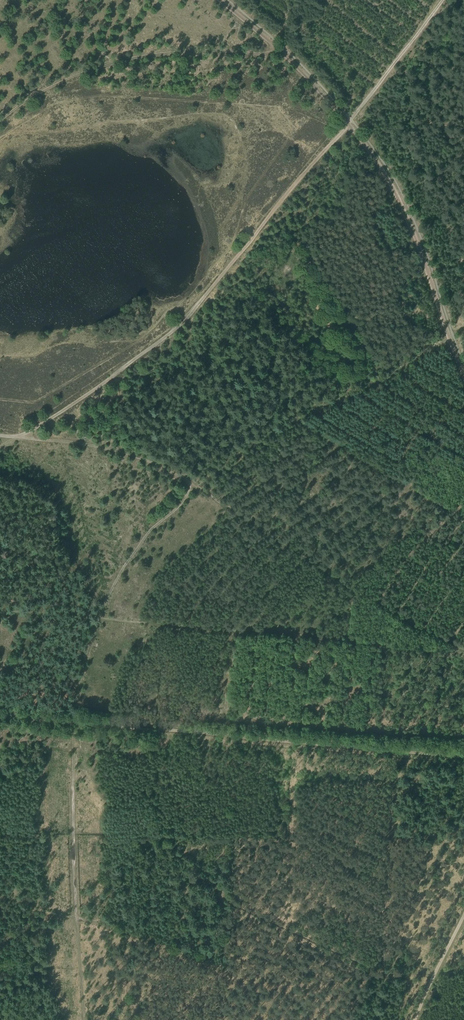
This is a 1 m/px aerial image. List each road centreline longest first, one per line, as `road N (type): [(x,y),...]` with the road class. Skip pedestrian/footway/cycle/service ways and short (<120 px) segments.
road 1 (track): [(463,656),(373,640),(0,613)]
road 2 (track): [(17,437),(176,332),(348,124)]
road 3 (track): [(218,0),(333,105),(383,170),(463,373)]
road 4 (track): [(463,758),(80,724)]
road 5 (track): [(289,54),(219,49),(110,63),(0,123)]
road 6 (track): [(80,724),(75,851),(87,1019)]
road 7 (track): [(80,724),(89,645),(106,604),(149,532),(197,487)]
road 8 (track): [(197,487),(109,449),(0,436)]
road 9 (track): [(442,0),(351,120)]

